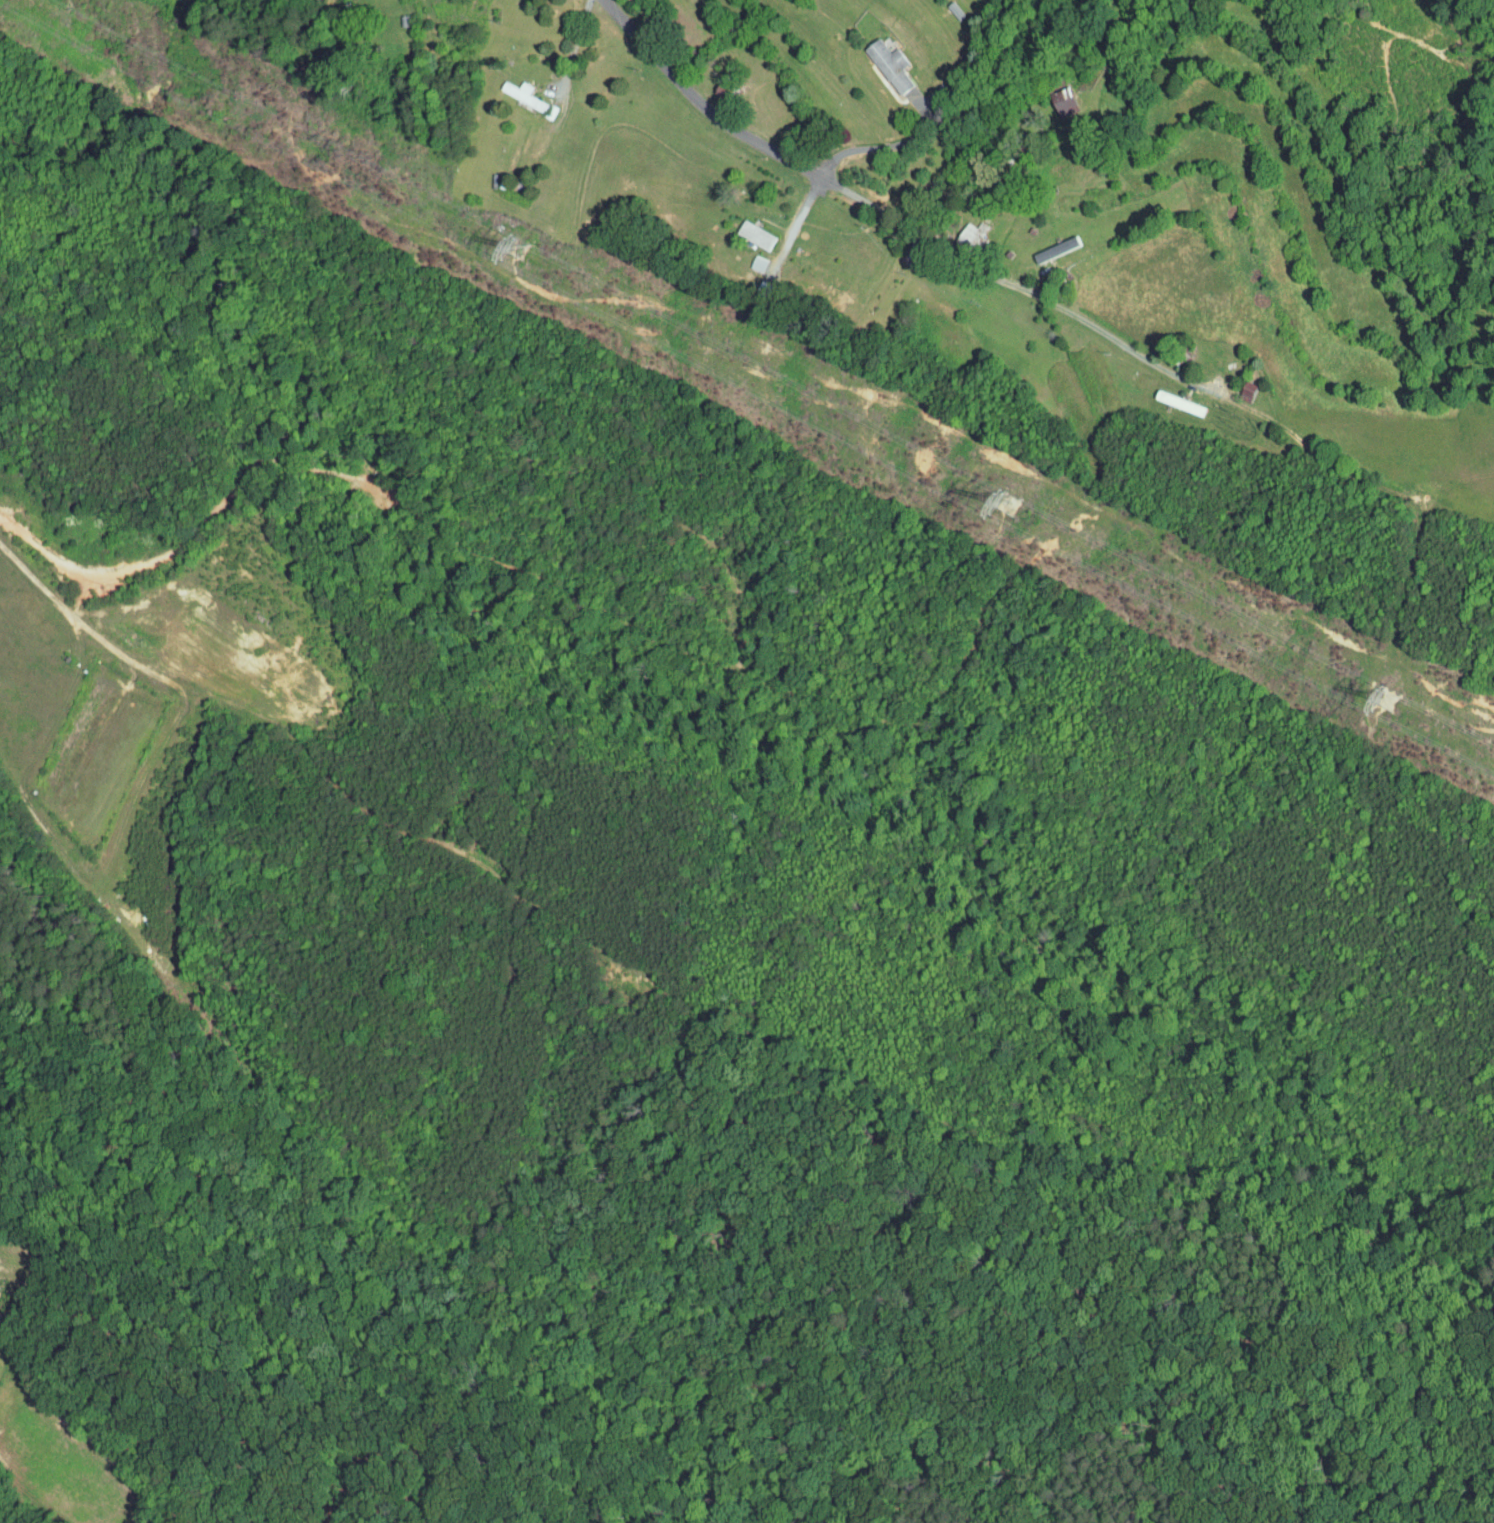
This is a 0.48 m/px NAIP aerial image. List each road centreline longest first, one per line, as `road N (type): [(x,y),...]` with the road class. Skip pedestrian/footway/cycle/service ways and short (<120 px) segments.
road 1 (residential): [(606,0),(727,124),(841,187)]

